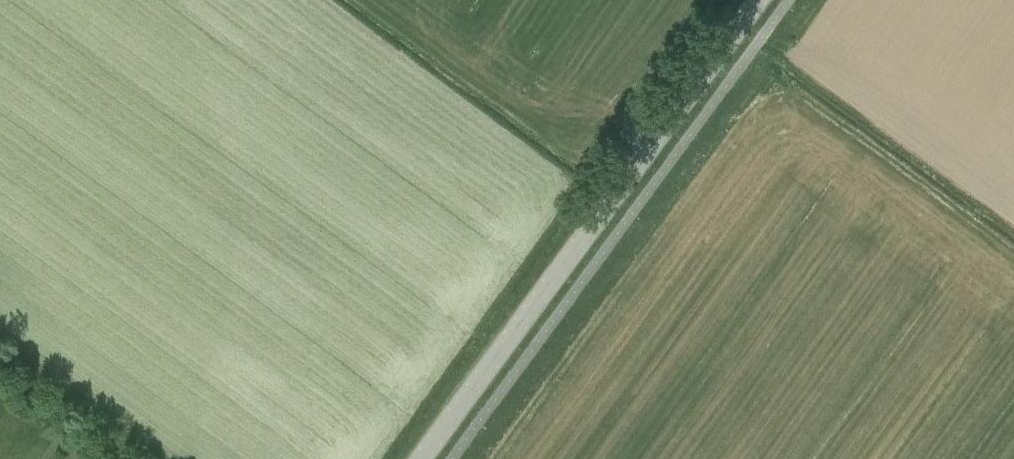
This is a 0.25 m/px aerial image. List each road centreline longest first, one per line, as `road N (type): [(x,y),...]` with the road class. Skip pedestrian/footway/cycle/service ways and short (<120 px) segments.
road 1 (tertiary): [(421,458),(758,0)]

